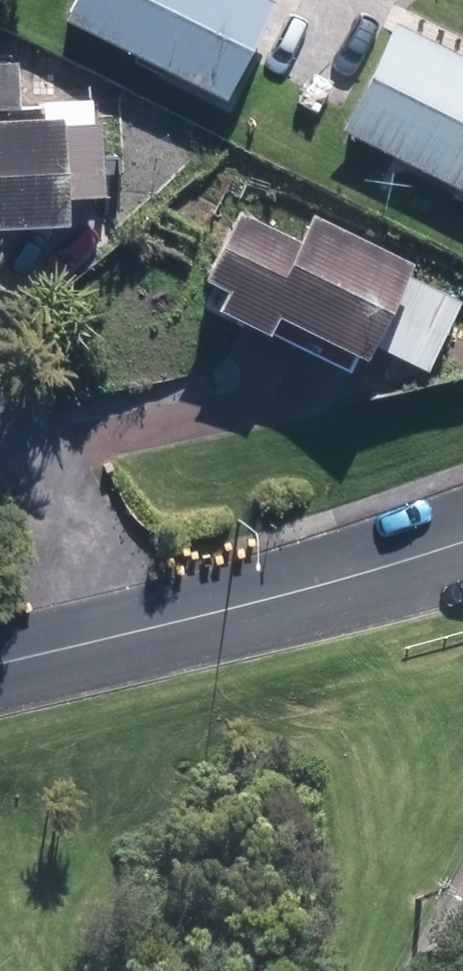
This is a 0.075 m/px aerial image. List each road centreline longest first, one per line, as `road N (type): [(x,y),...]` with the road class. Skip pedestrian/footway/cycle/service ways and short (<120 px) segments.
road 1 (residential): [(462,542),(93,643)]
road 2 (residential): [(93,643),(18,446),(0,422)]

